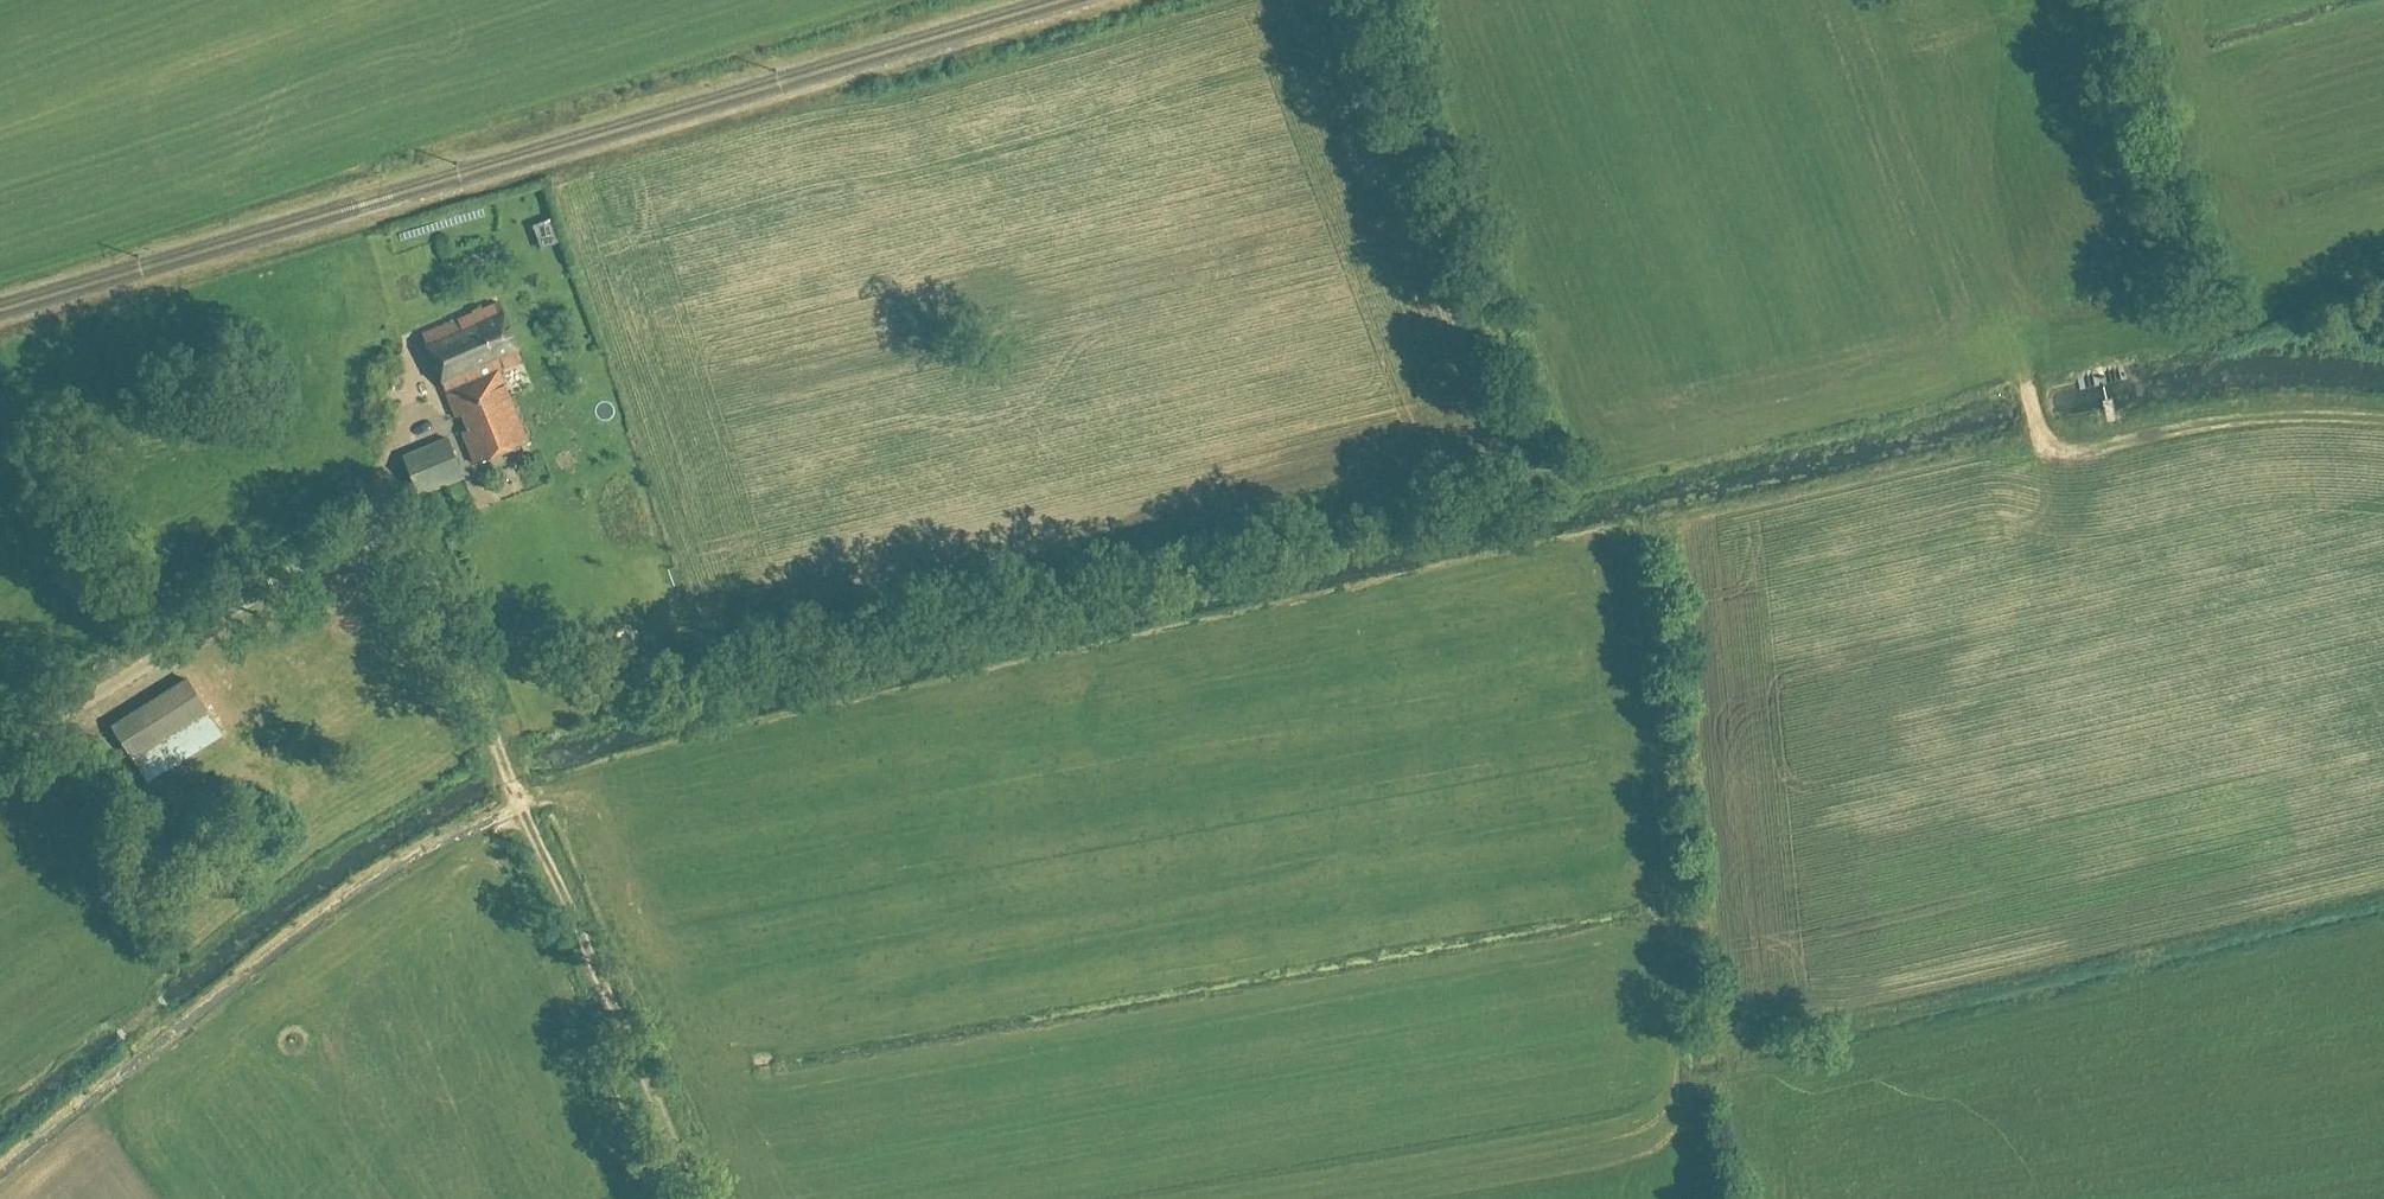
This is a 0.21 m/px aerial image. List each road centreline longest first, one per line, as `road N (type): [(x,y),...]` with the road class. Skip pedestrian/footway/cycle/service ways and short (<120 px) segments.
road 1 (track): [(2061,452),(2022,449),(1449,577),(534,793),(521,807),(420,851),(297,934),(0,1174)]
road 2 (track): [(422,559),(693,1198)]
road 3 (unclassified): [(0,745),(187,628),(343,545),(384,537),(422,559)]
road 4 (track): [(2023,362),(2041,437),(2061,452),(2256,414),(2383,416)]

